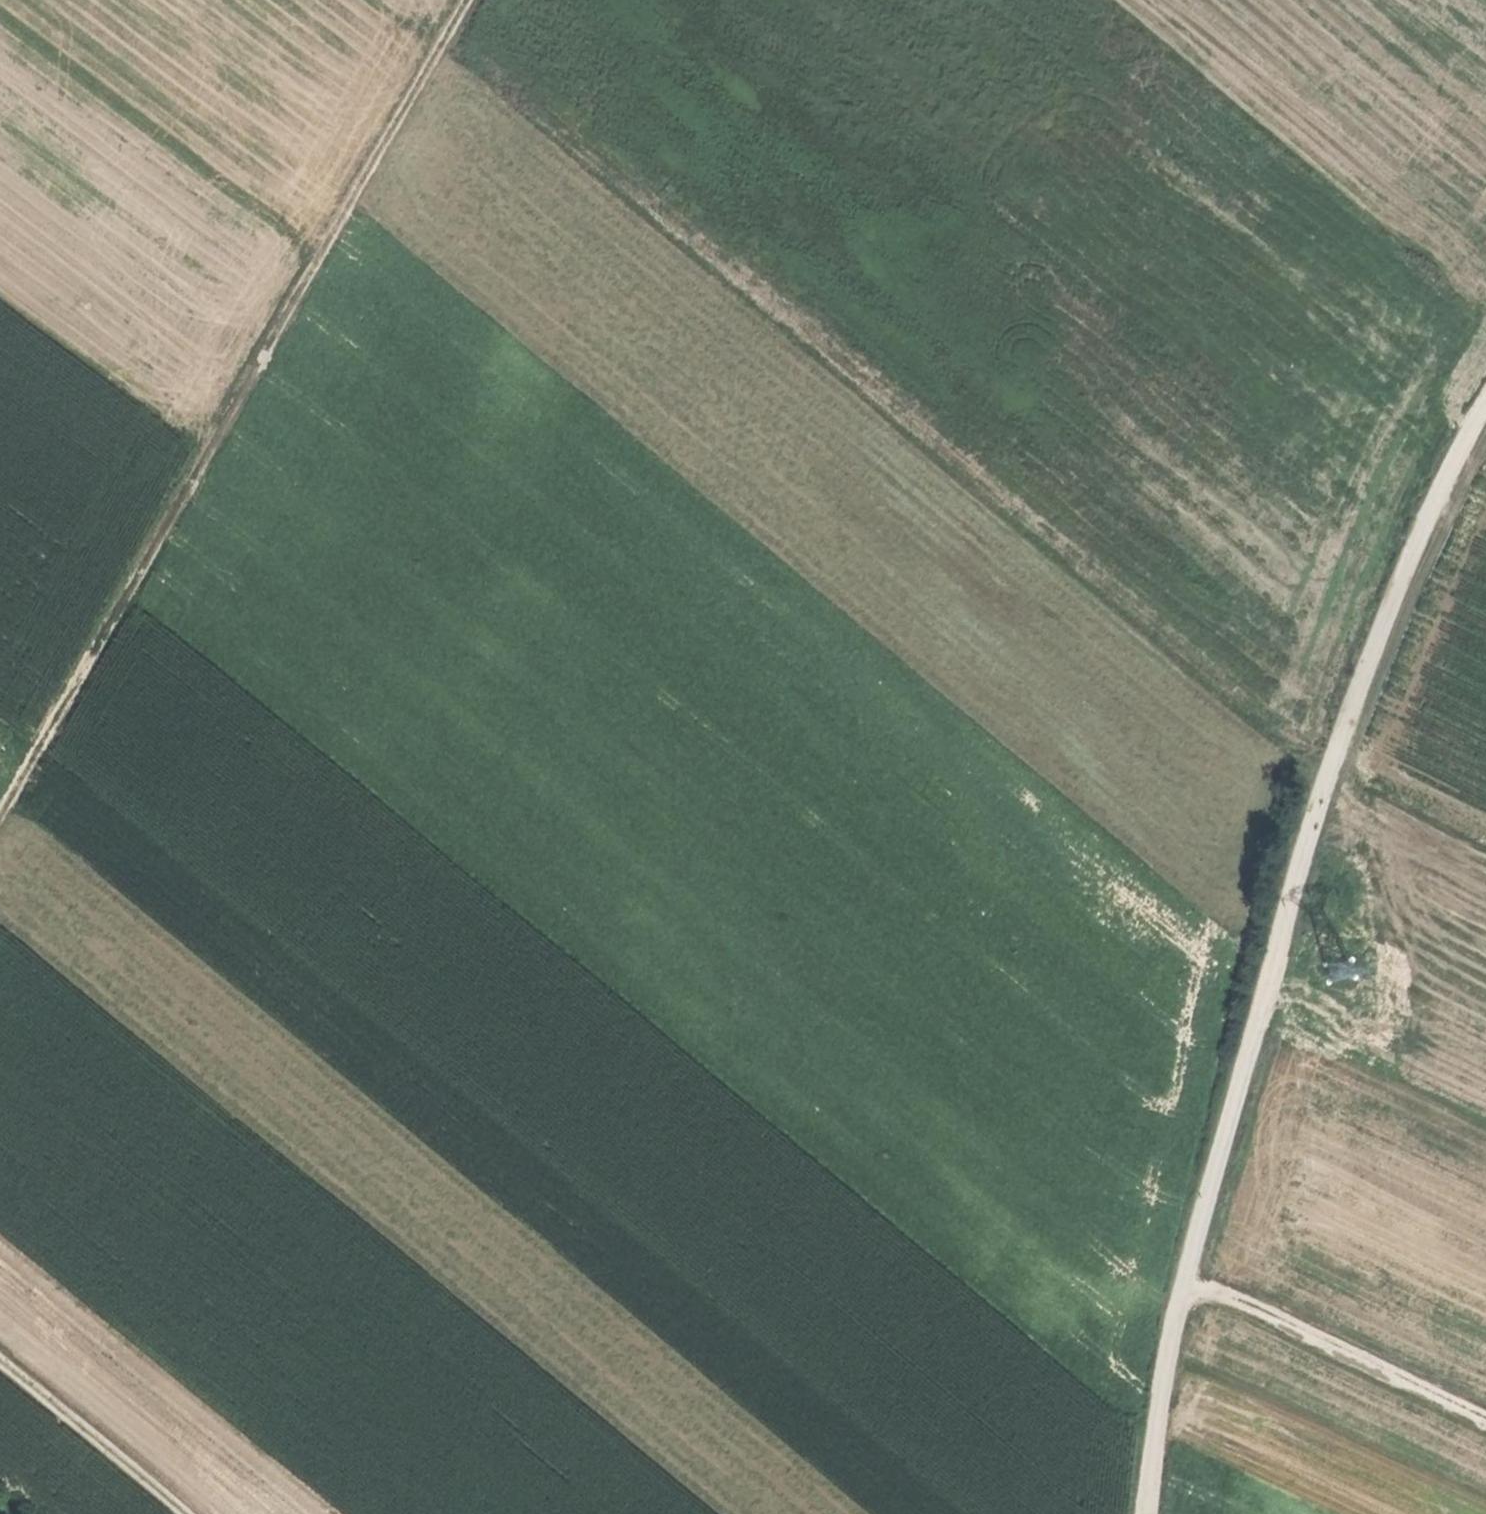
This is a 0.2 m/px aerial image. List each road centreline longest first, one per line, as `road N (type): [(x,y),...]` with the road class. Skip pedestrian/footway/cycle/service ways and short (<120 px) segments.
road 1 (track): [(1150,1513),(1208,1148),(1339,726),(1485,401)]
road 2 (track): [(0,822),(467,0)]
road 3 (track): [(181,1513),(0,1360)]

